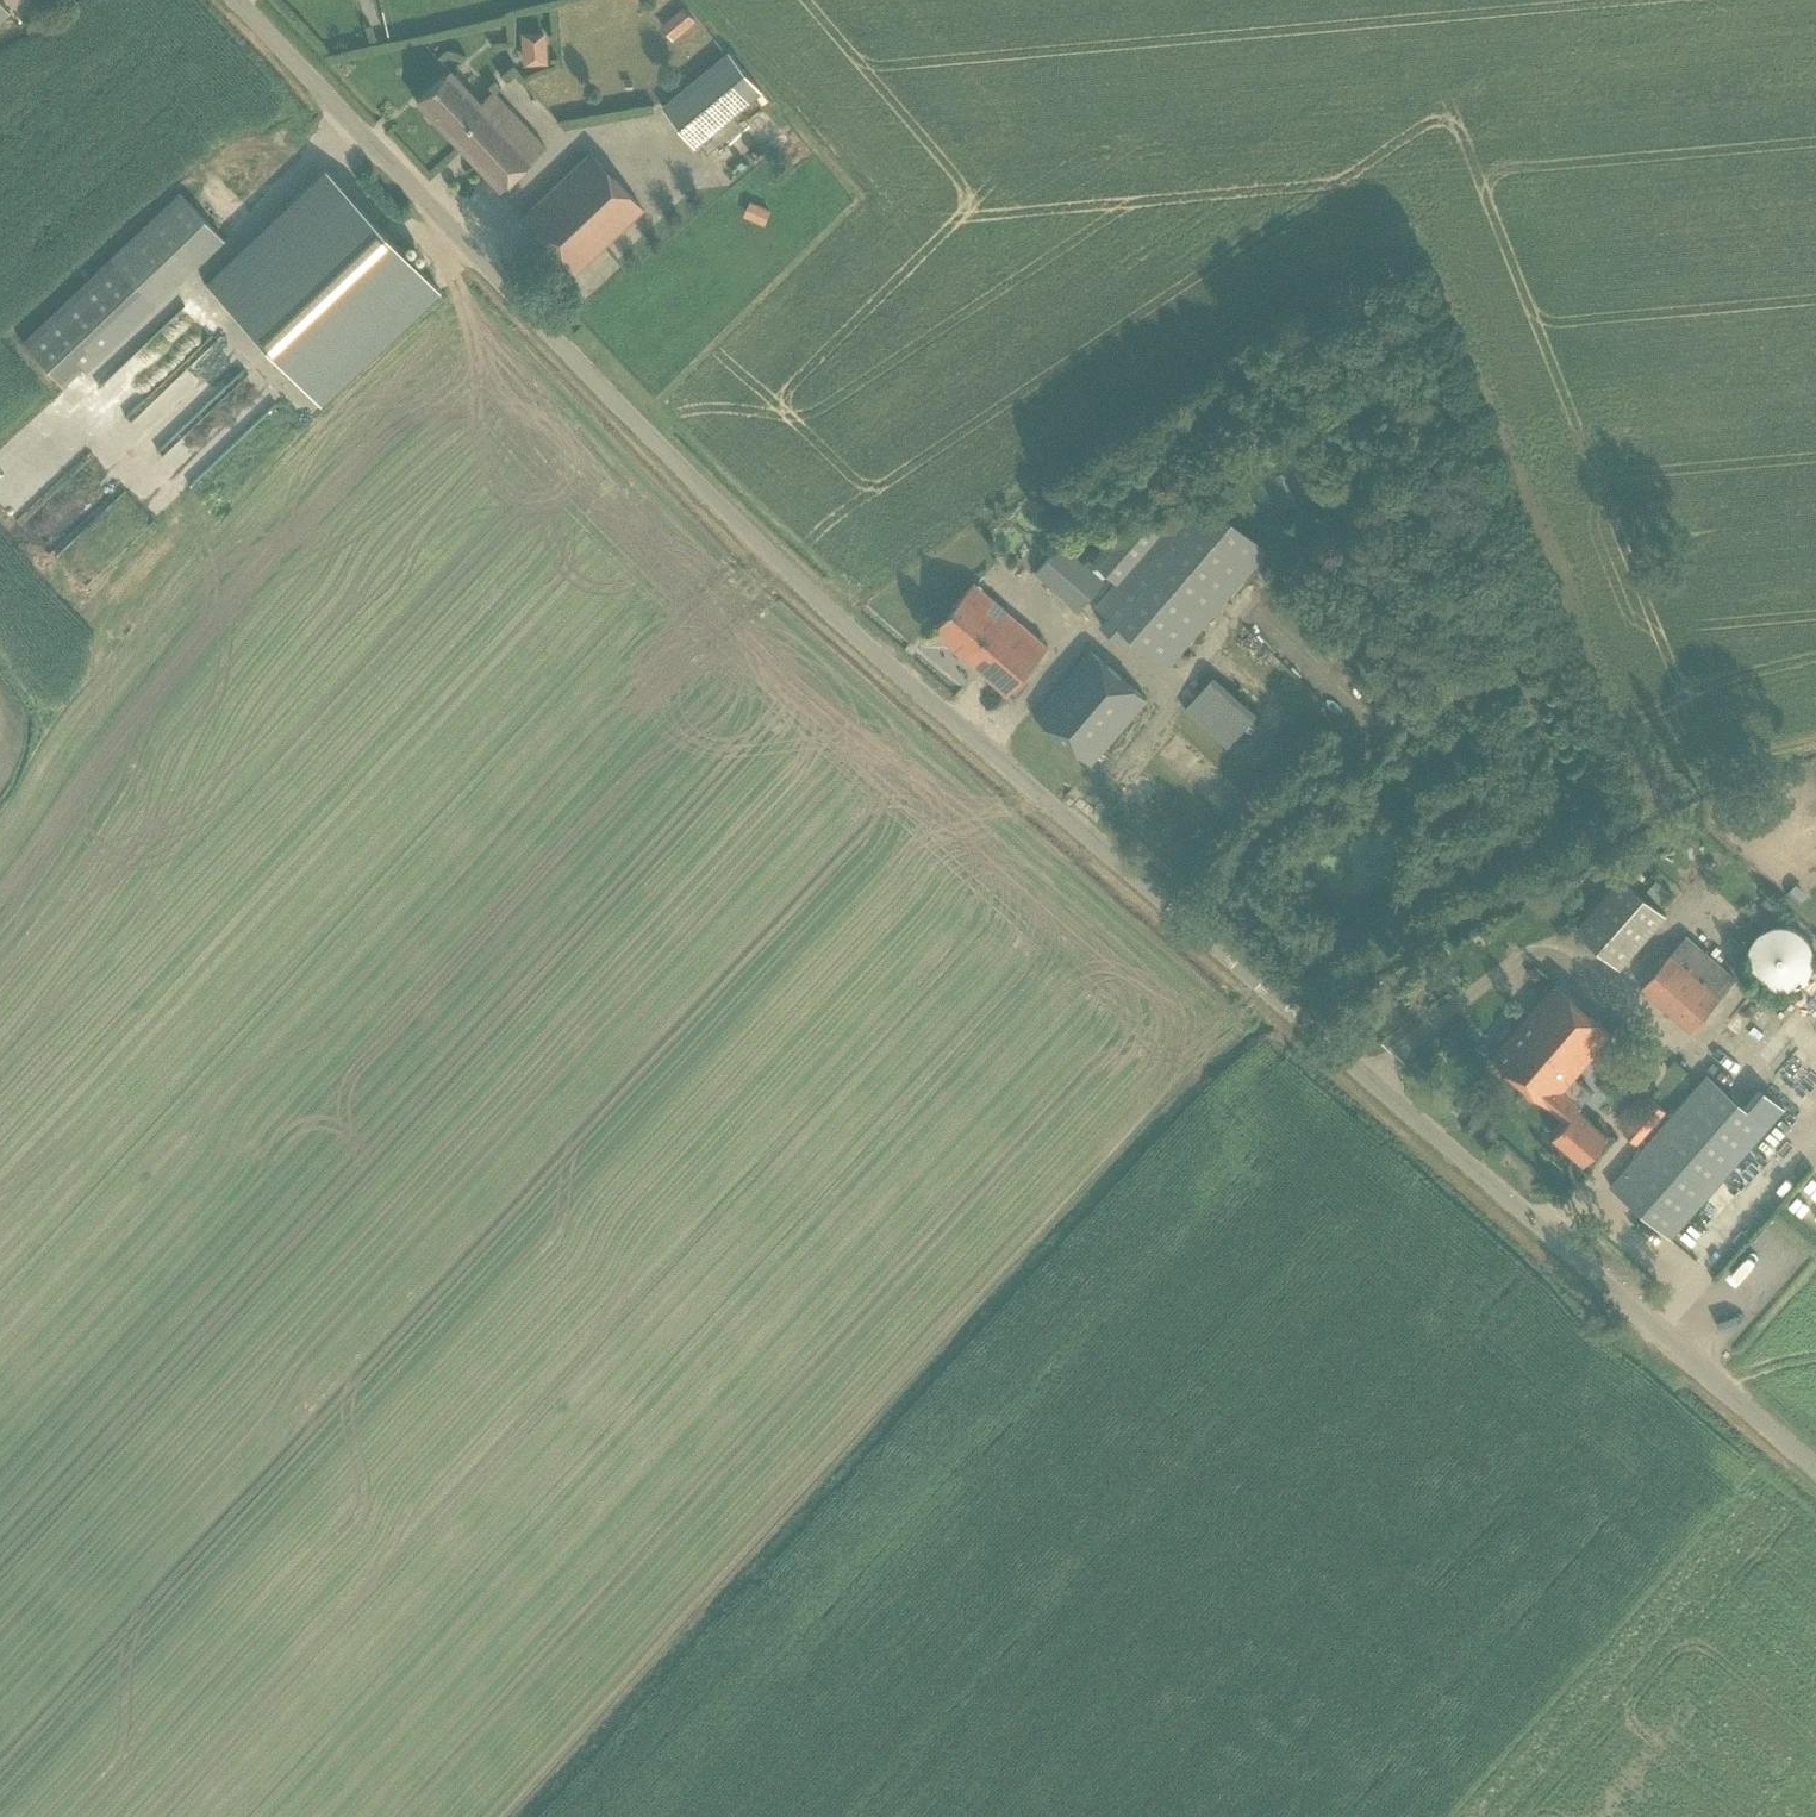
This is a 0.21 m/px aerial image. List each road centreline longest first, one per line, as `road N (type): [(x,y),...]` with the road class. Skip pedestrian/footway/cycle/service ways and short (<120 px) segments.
road 1 (unclassified): [(1815,1467),(824,604),(636,423),(238,0)]

